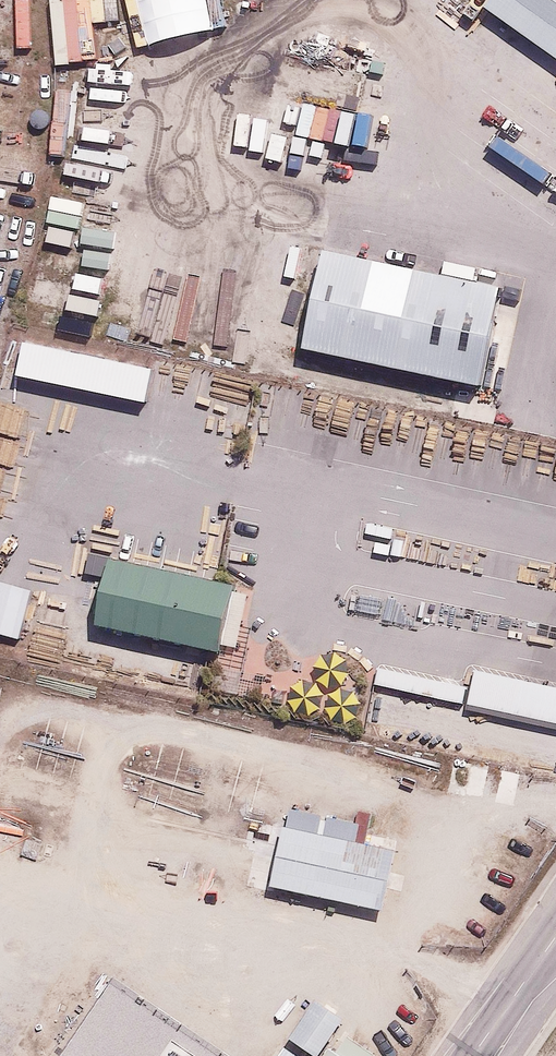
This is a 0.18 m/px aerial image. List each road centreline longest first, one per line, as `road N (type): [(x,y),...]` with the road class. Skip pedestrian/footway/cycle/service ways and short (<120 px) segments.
road 1 (tertiary): [(473,1055),(555,937)]

